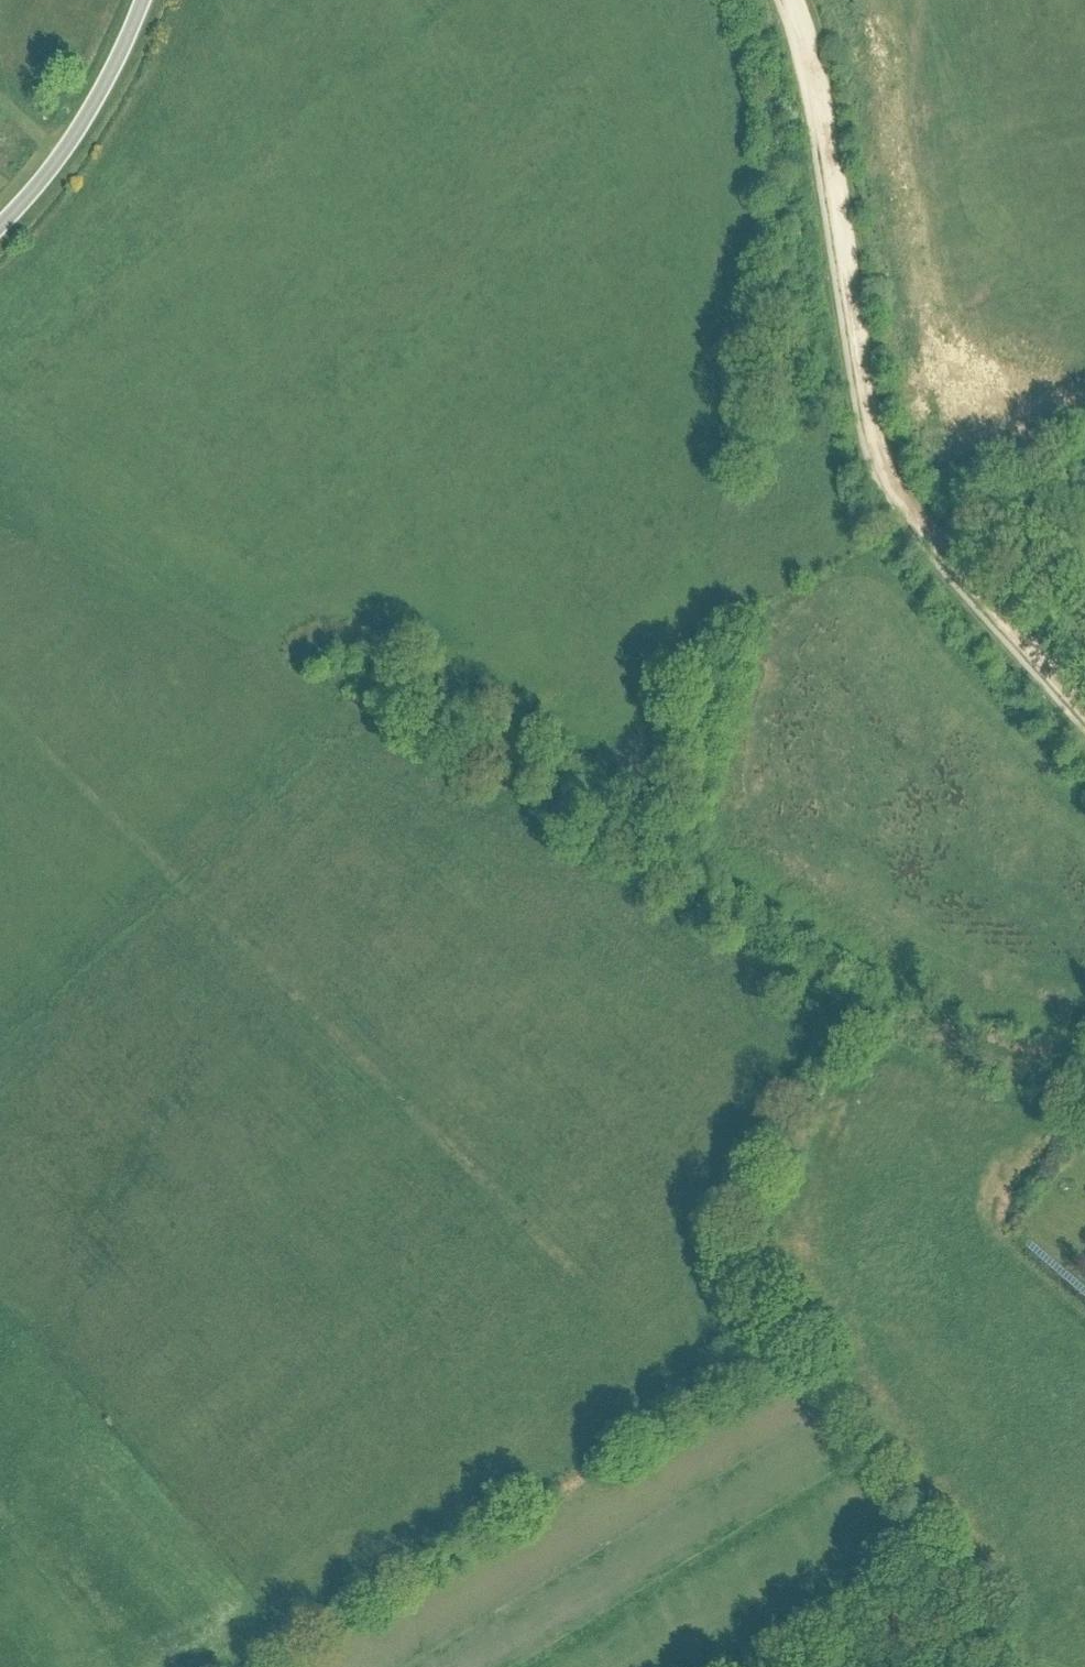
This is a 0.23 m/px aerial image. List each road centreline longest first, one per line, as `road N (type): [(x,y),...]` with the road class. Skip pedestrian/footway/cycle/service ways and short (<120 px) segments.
road 1 (track): [(1084,713),(926,534),(889,476),(818,98),(790,0)]
road 2 (unclassified): [(0,227),(88,114),(143,0)]

